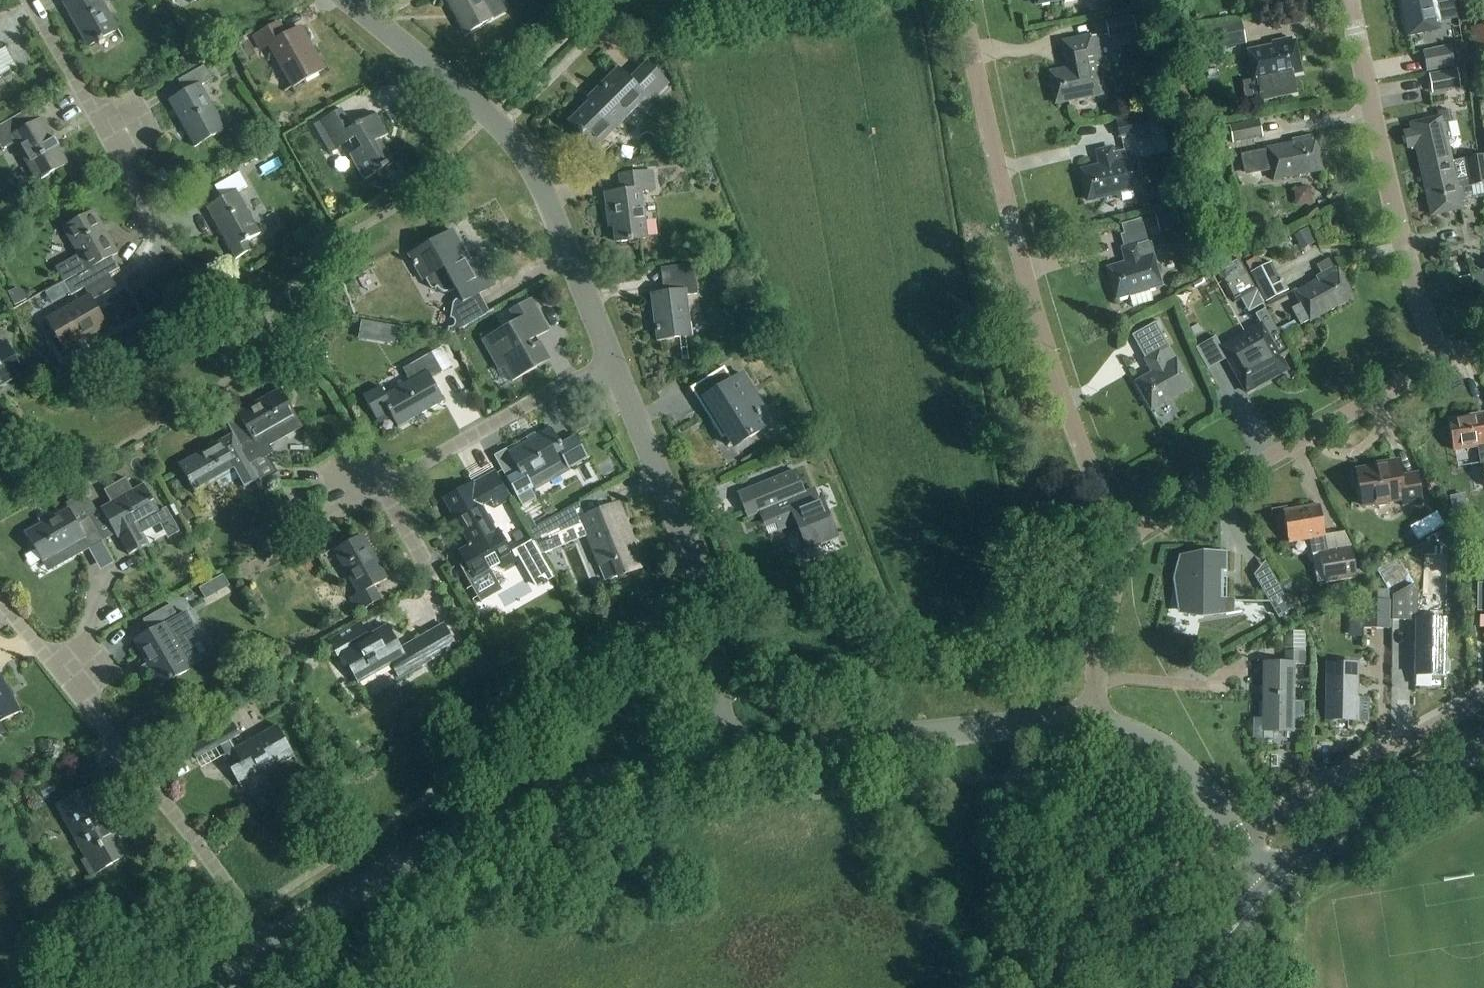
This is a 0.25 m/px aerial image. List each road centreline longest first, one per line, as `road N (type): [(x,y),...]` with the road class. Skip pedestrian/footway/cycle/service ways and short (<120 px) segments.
road 1 (residential): [(1121,537),(1074,431),(1026,278),(962,0)]
road 2 (unclassified): [(272,949),(427,851),(501,816),(631,773),(726,758)]
road 3 (residential): [(616,366),(520,149),(347,0)]
road 4 (residential): [(7,608),(199,846),(272,949)]
road 5 (residential): [(726,758),(705,589),(616,366)]
road 6 (residential): [(1350,0),(1408,264),(1441,362)]
road 7 (unclassified): [(726,758),(1012,727),(1091,726)]
road 8 (residential): [(1121,537),(1441,362)]
road 9 (residential): [(1236,836),(1483,697)]
road 10 (residential): [(616,366),(562,386),(379,489)]
road 11 (tertiary): [(1483,746),(1363,817),(1271,890)]
road 12 (residential): [(31,0),(154,221)]
road 13 (residential): [(1091,726),(1121,537)]
road 14 (unclassified): [(1091,726),(1141,741),(1175,763),(1236,836)]
road 15 (tertiary): [(1271,890),(1177,987)]

